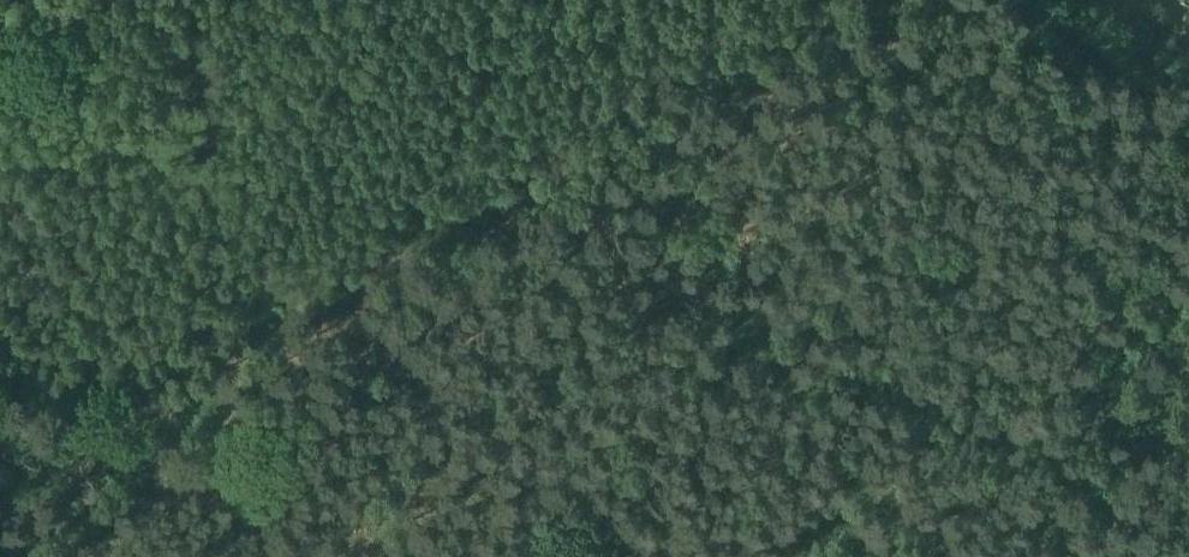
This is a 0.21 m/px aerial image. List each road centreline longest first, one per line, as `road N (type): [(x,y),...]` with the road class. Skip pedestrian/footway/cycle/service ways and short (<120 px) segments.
road 1 (track): [(0,47),(620,556)]

